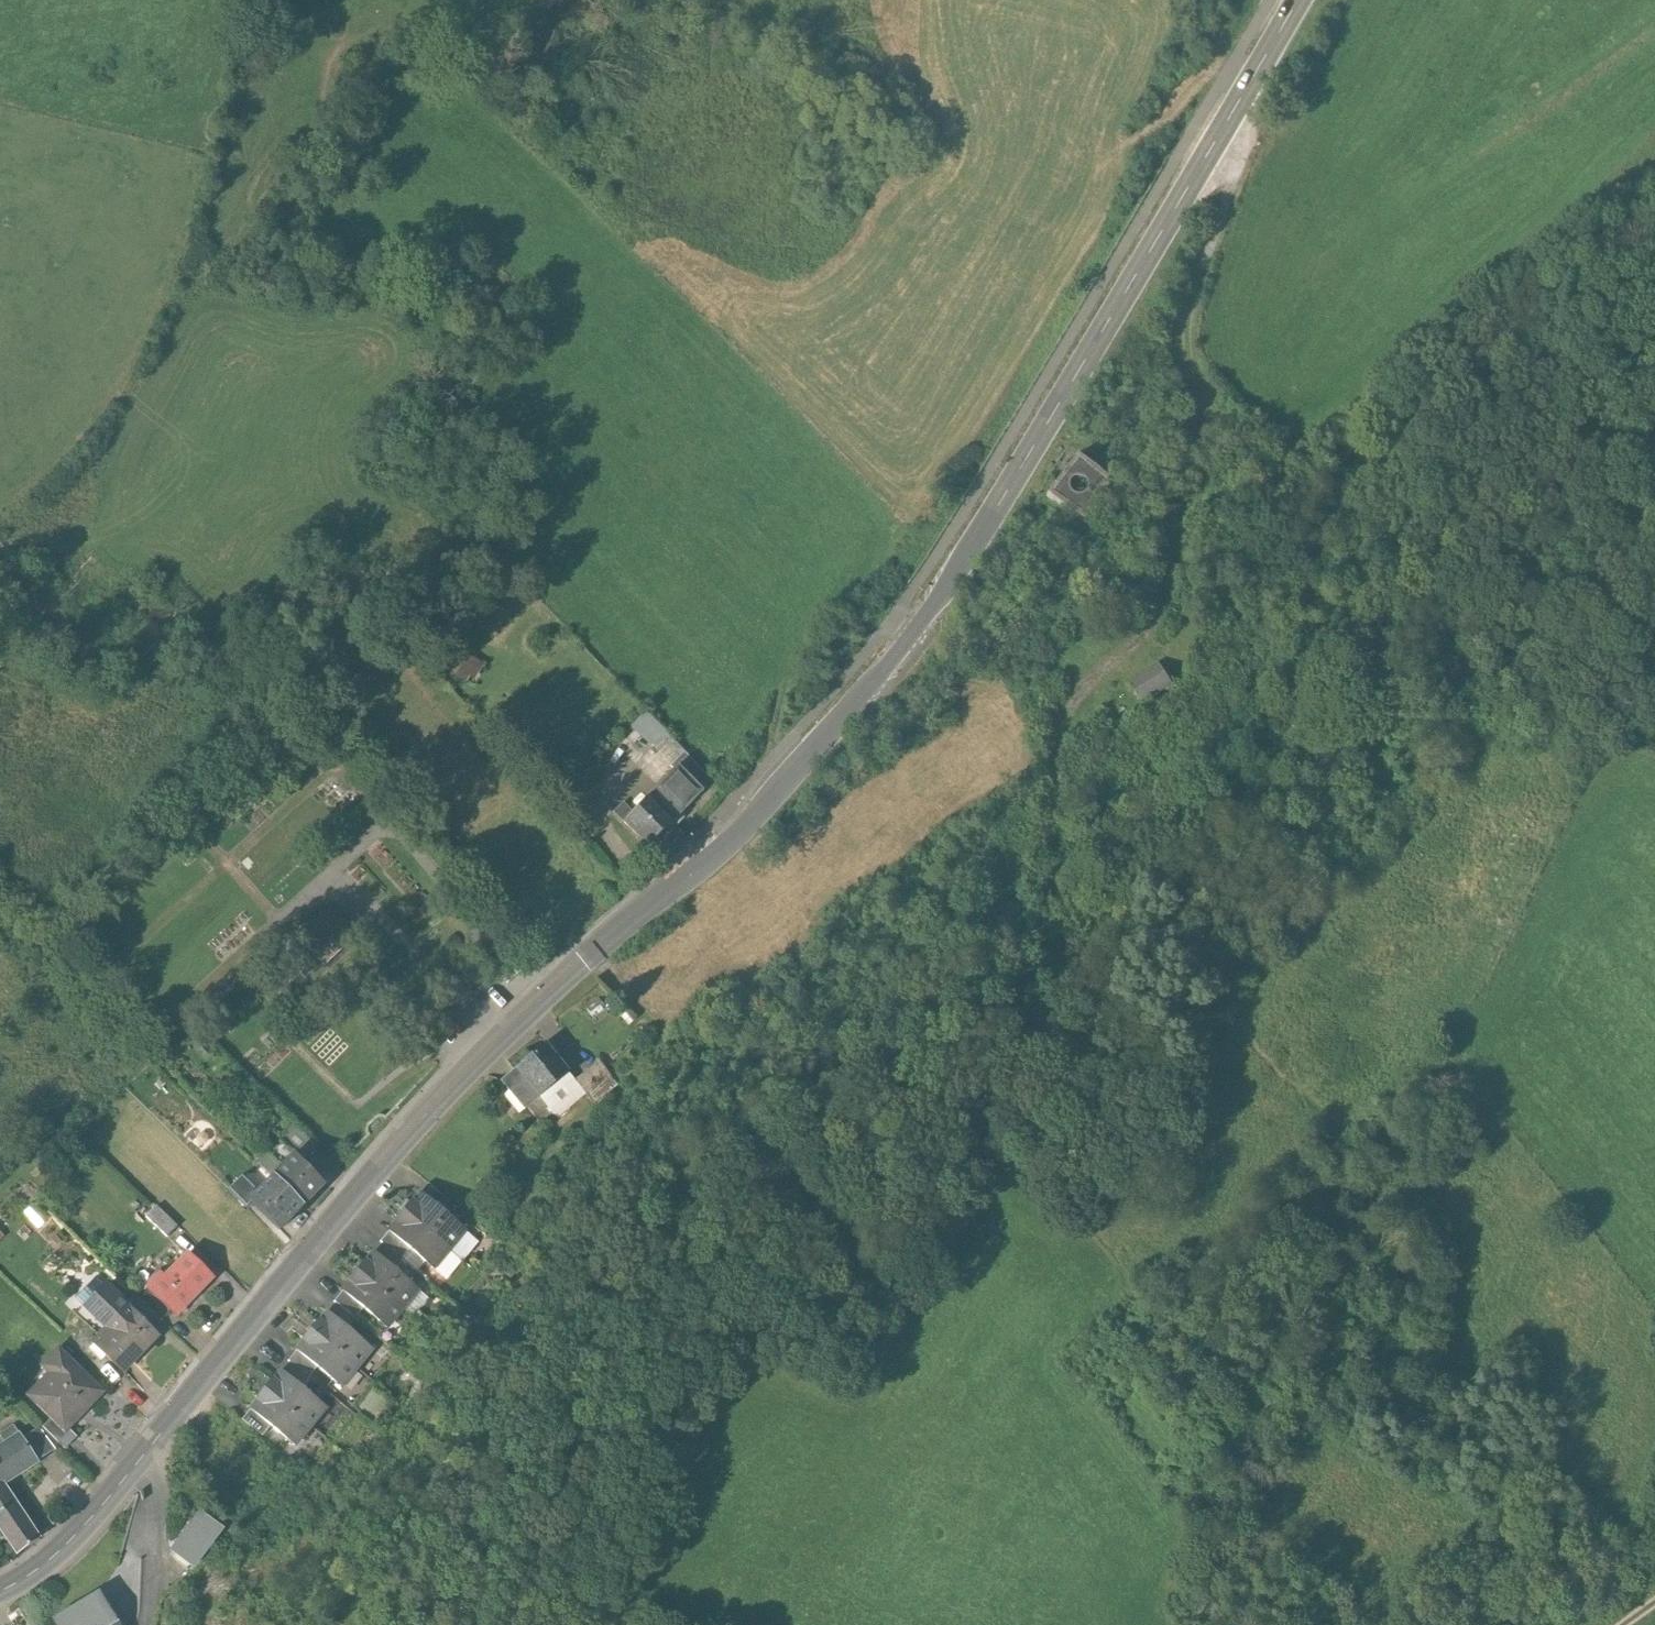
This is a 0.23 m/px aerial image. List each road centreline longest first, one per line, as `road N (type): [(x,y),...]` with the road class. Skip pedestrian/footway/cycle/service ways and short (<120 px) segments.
road 1 (tertiary): [(0,1590),(79,1531),(494,1042),(770,794),(896,658),(997,511),(1299,0)]

